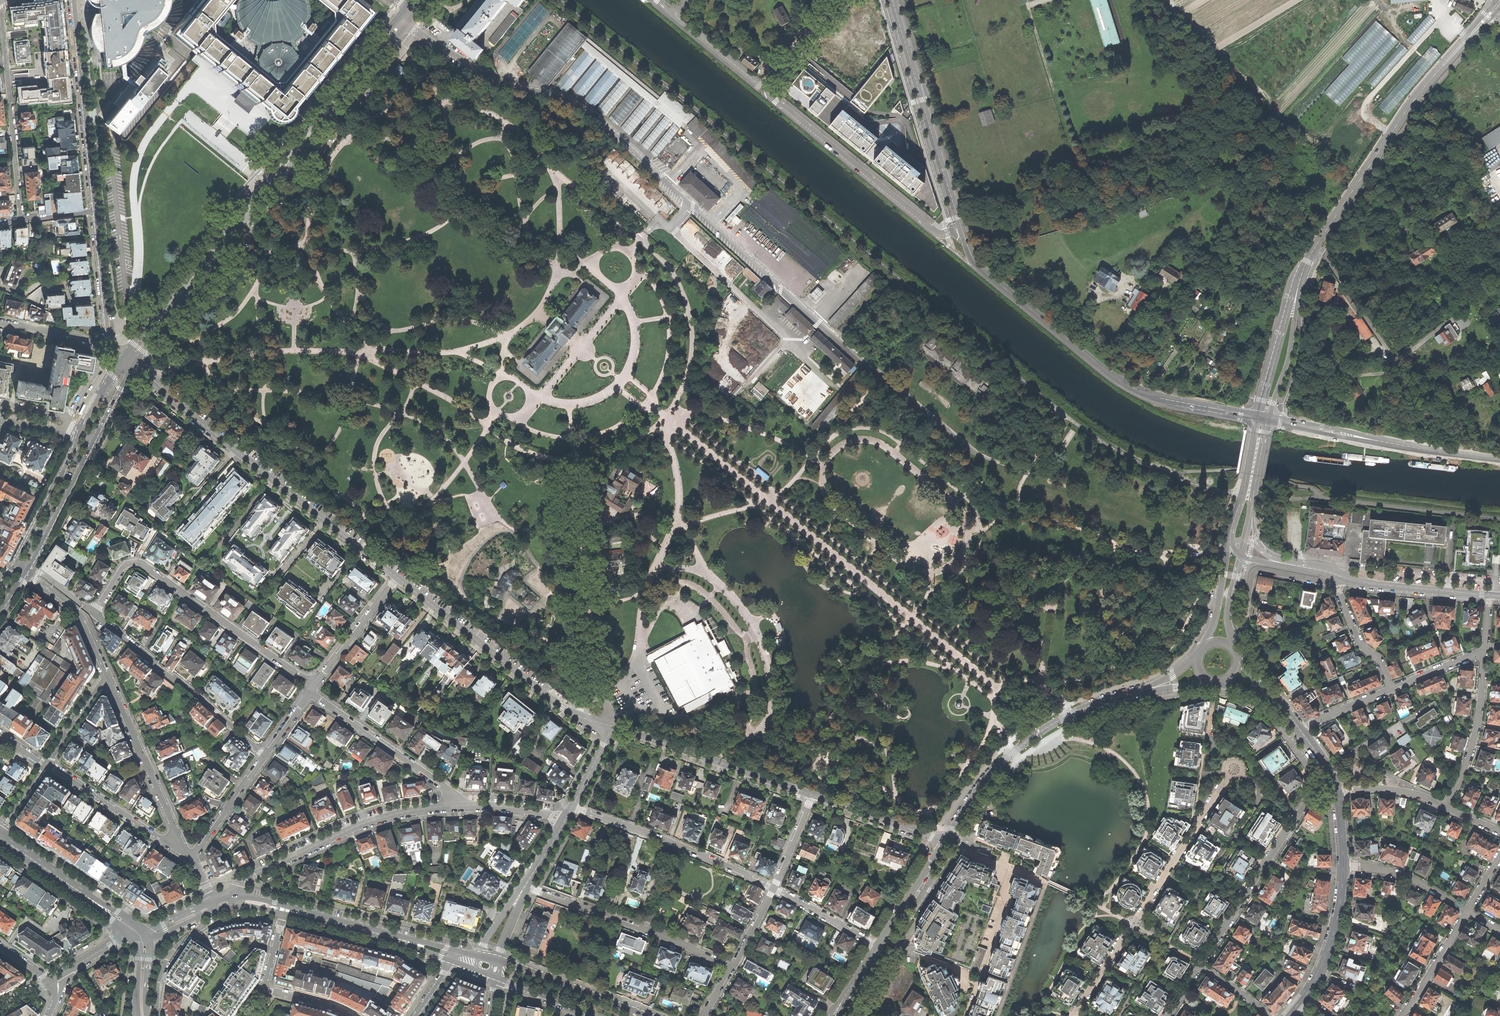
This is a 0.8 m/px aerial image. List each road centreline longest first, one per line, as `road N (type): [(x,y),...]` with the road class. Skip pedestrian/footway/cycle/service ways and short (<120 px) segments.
road 1 (unclassified): [(858,358),(590,114),(500,88),(402,22)]
road 2 (secondary): [(402,22),(145,339)]
road 3 (secondary): [(963,229),(982,269),(1111,375),(1163,398),(1258,417)]
road 4 (residential): [(127,363),(397,577)]
road 5 (residential): [(1499,3),(1411,108),(1302,273)]
road 6 (residential): [(1230,777),(1073,1015)]
road 7 (residential): [(95,613),(124,567),(140,562),(314,685)]
road 8 (tertiary): [(943,842),(1012,753),(1068,716),(1150,688)]
road 9 (residential): [(397,577),(562,708),(613,726)]
road 10 (residential): [(455,806),(354,827),(244,880),(234,899)]
road 11 (residential): [(769,94),(936,231),(963,229)]
road 12 (secondary): [(963,229),(894,0)]
road 13 (residential): [(297,173),(159,346),(145,339)]
road 14 (residential): [(1268,420),(1499,457)]
road 15 (residential): [(1336,784),(1308,799),(1199,966)]
road 16 (residential): [(525,886),(732,968)]
road 17 (residential): [(264,757),(95,613)]
road 18 (residential): [(2,0),(21,221)]
road 19 (residential): [(572,807),(773,888)]
road 20 (residential): [(97,211),(75,0)]
road 21 (residential): [(613,726),(812,795)]
road 22 (residential): [(309,692),(444,786),(455,806)]
road 23 (residential): [(179,843),(108,677)]
road 24 (secondary): [(134,930),(0,836)]
road 25 (residential): [(1484,652),(1478,725),(1446,806)]
road 26 (residential): [(297,173),(397,49)]
road 27 (residential): [(1339,575),(1325,581),(1258,569),(1245,626),(1230,633)]
road 28 (residential): [(127,363),(106,318),(97,211)]
road 29 (residential): [(643,1013),(499,960)]
road 30 (residential): [(179,843),(47,766)]
road 31 (residential): [(1268,420),(1290,355),(1302,273)]
road 32 (secondary): [(1489,595),(1339,575)]
road 33 (residential): [(1302,273),(1258,417)]
road 34 (unclassified): [(656,0),(769,94)]
road 35 (secondary): [(30,571),(96,442)]
road 36 (secondary): [(79,434),(14,561)]
road 37 (residential): [(812,795),(943,842)]
road 38 (residential): [(1344,867),(1334,934),(1305,998)]
road 39 (residential): [(314,685),(397,577)]
road 40 (residential): [(0,322),(73,335),(127,363)]
road 41 (residential): [(30,571),(80,616),(108,677)]
road 42 (residential): [(1344,867),(1412,879),(1467,911)]
road 43 (secondary): [(1258,417),(1229,542)]
road 44 (residential): [(1339,575),(1360,641),(1393,688)]
road 45 (residential): [(191,857),(264,757)]
road 46 (tertiary): [(943,842),(877,946)]
road 47 (residential): [(1467,911),(1402,1015)]

